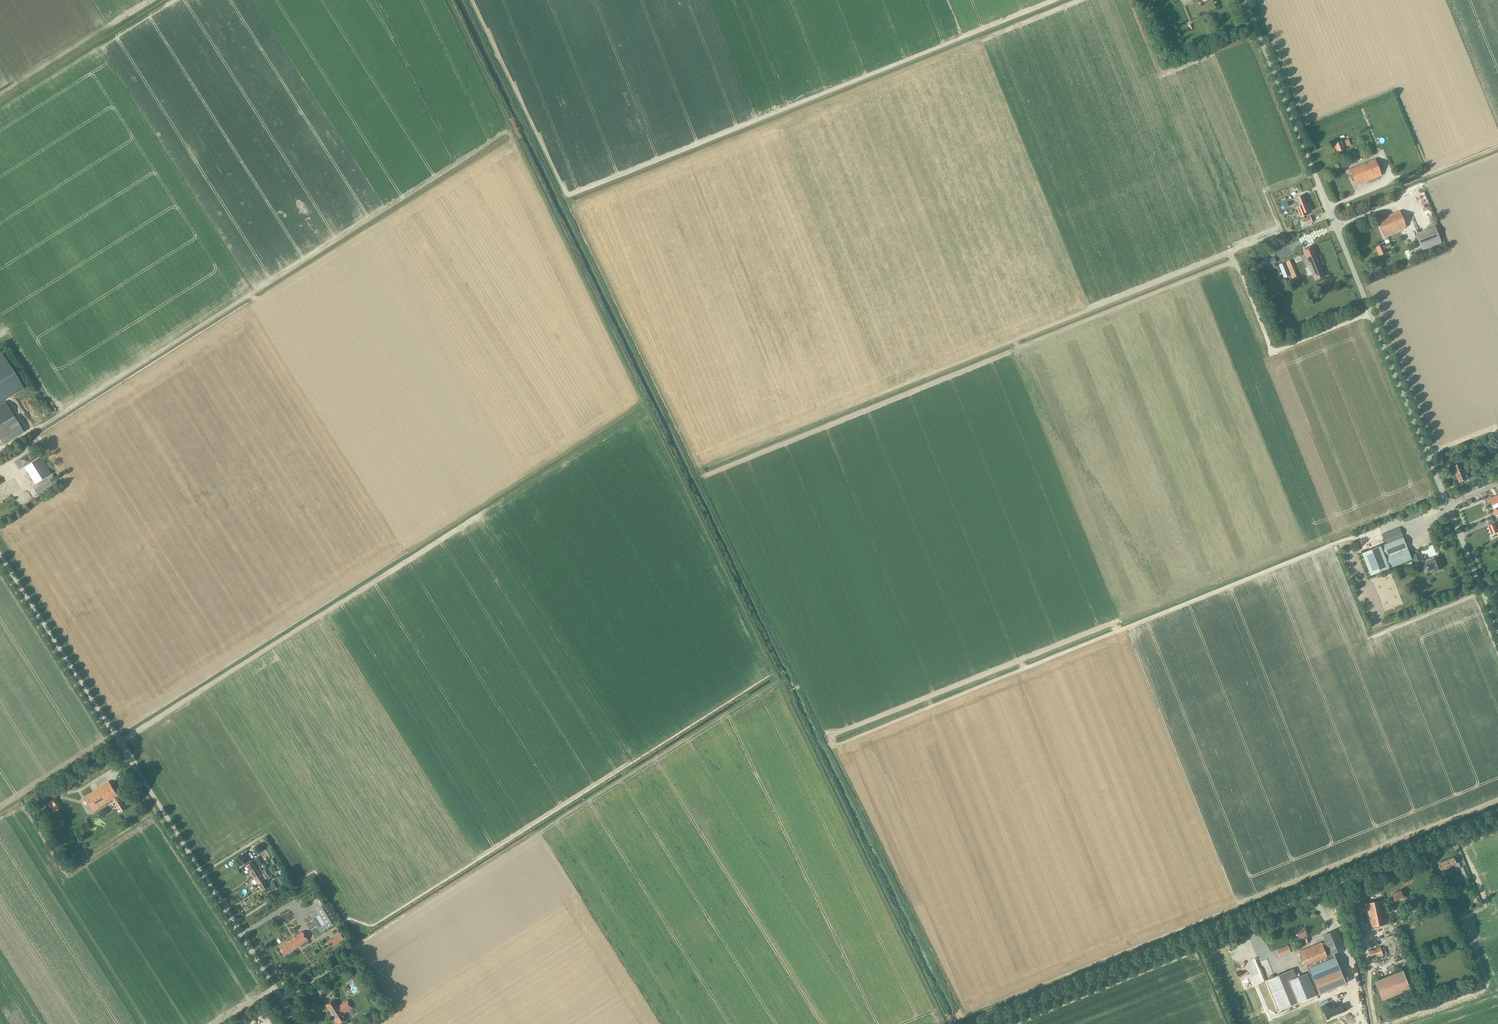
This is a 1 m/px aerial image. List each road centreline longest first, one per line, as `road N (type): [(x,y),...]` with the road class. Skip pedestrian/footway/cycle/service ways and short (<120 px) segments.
road 1 (unclassified): [(1497,630),(1244,0)]
road 2 (unclassified): [(298,1023),(0,555)]
road 3 (unclassified): [(986,1023),(1497,818)]

